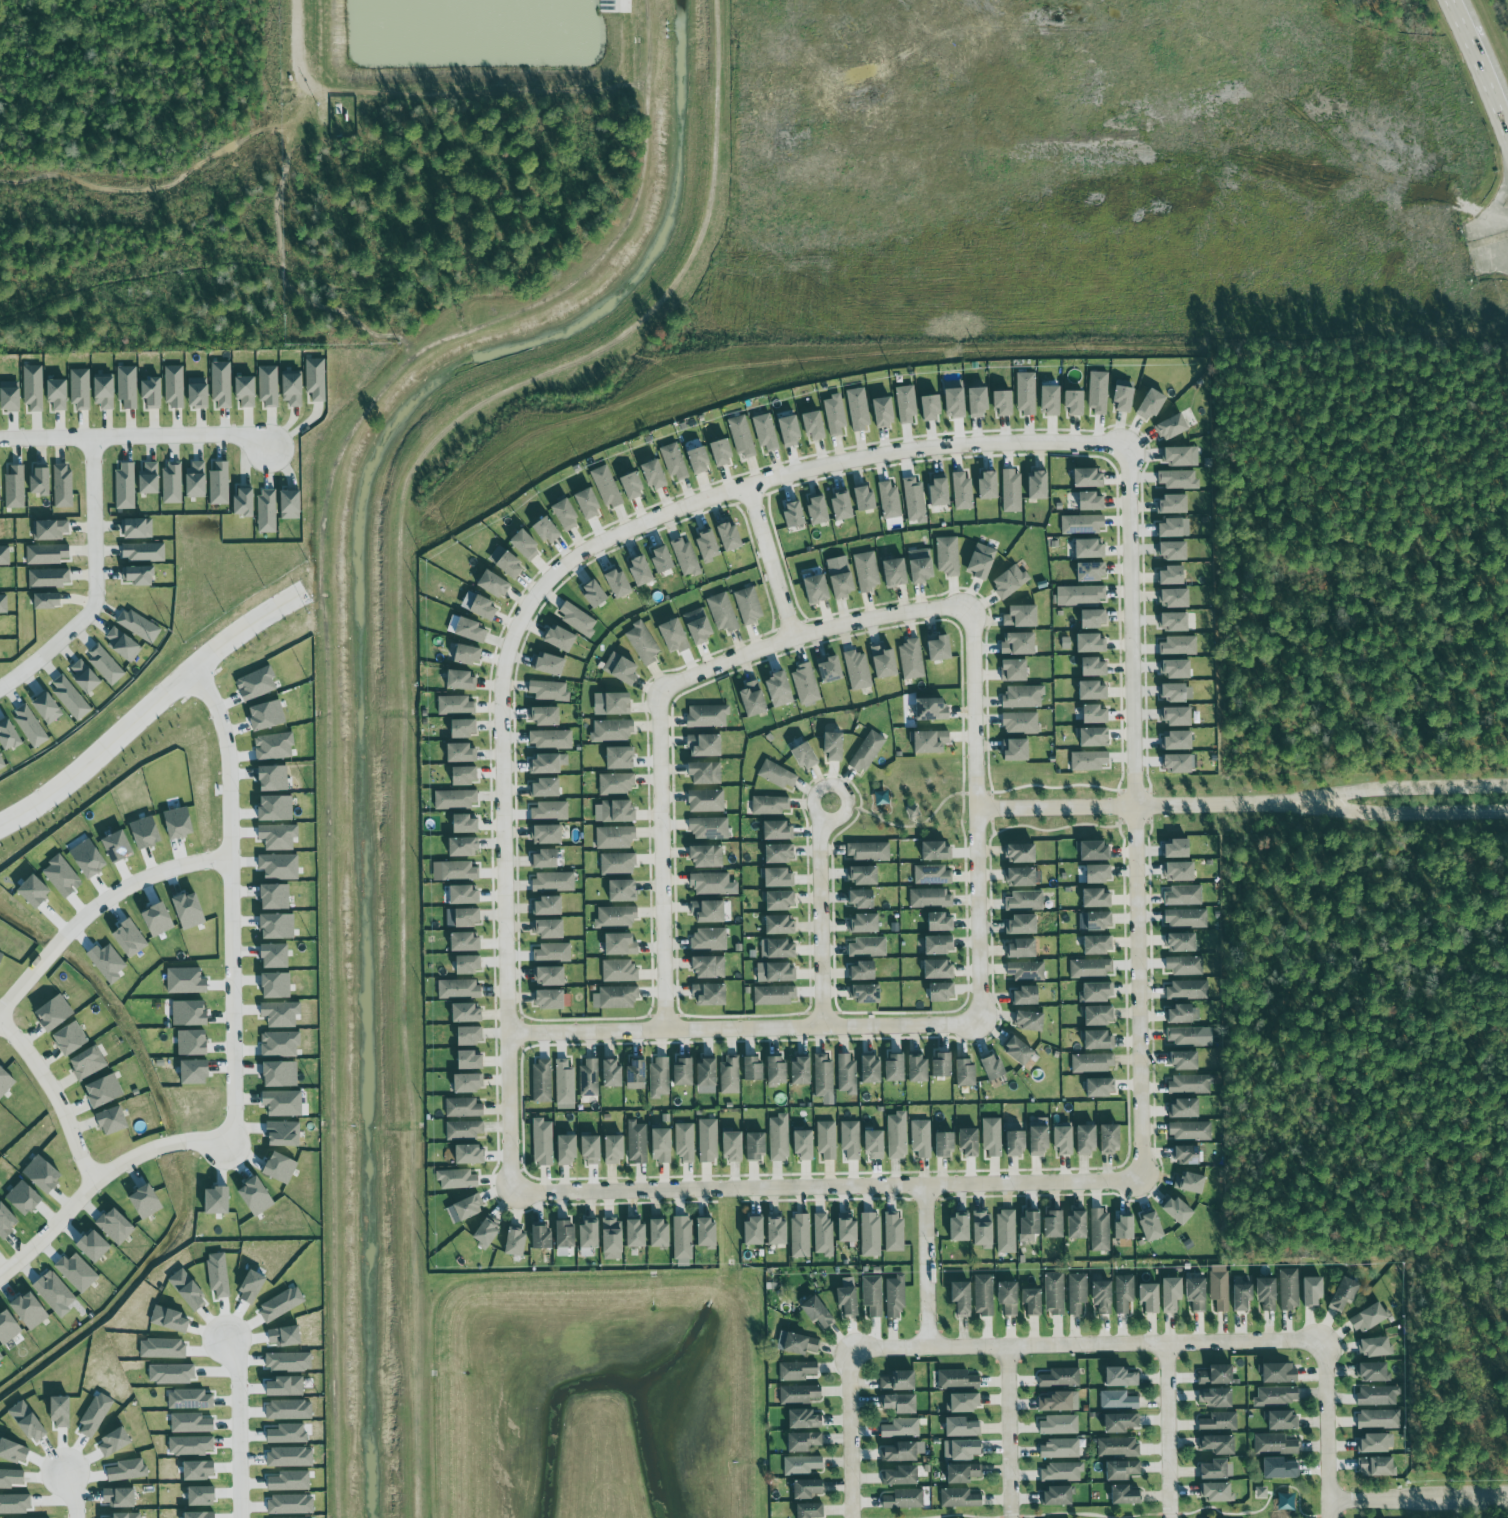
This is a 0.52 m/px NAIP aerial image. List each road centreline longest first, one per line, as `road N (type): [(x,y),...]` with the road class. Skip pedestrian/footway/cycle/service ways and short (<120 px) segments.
road 1 (residential): [(1142,1186),(1124,444)]
road 2 (residential): [(502,684),(521,619),(566,562),(677,509),(747,484),(906,448),(1124,444)]
road 3 (residential): [(514,1194),(1142,1186)]
road 4 (residential): [(502,684),(514,1194)]
road 5 (residential): [(1329,1340),(848,1350)]
road 6 (residential): [(195,675),(214,700),(227,743),(229,1147)]
road 7 (residential): [(981,1020),(512,1032)]
road 8 (residential): [(980,602),(981,1020)]
road 9 (tertiary): [(305,597),(228,646),(33,815),(0,831)]
road 10 (residential): [(979,809),(1340,800)]
road 11 (residential): [(656,694),(730,660),(866,616),(980,602)]
road 12 (residential): [(666,1028),(656,694)]
road 13 (residential): [(0,688),(90,610),(93,436)]
road 14 (residential): [(0,1020),(109,904),(160,878),(232,861)]
road 15 (residential): [(229,1147),(151,1155),(97,1185),(0,1279)]
road 16 (residential): [(0,438),(220,434),(269,447)]
road 17 (residential): [(828,1024),(827,802)]
road 18 (residential): [(97,1185),(44,1076),(0,1029)]
road 19 (residential): [(1507,1497),(1330,1502)]
road 20 (residential): [(1330,1517),(1329,1340)]
road 21 (residential): [(242,1517),(239,1377),(228,1344)]
road 22 (residential): [(1166,1344),(1170,1517)]
road 23 (residential): [(1007,1347),(1010,1517)]
road 24 (residential): [(1507,778),(1403,782),(1340,800)]
road 25 (residential): [(1340,800),(1406,809),(1507,805)]
road 26 (residential): [(848,1350),(853,1517)]
road 27 (residential): [(930,1347),(924,1187)]
road 28 (residential): [(793,637),(747,484)]
road 29 (primary): [(1450,0),(1506,127)]

